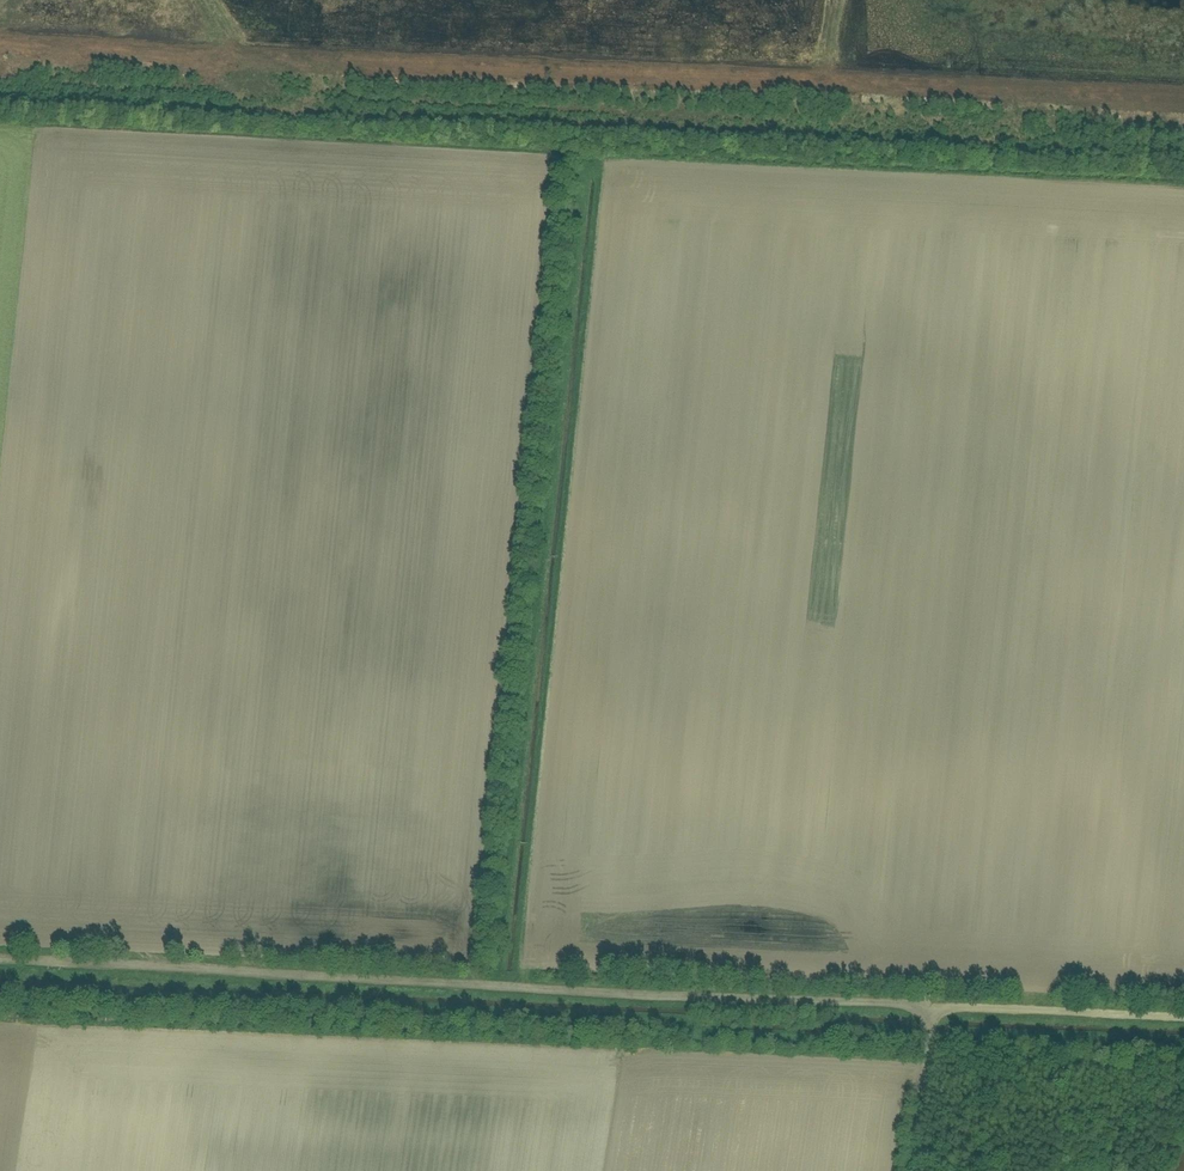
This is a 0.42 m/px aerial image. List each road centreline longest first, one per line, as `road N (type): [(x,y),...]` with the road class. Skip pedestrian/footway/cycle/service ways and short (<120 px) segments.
road 1 (unclassified): [(913,1170),(932,1031),(917,1001),(0,953)]
road 2 (track): [(1183,1013),(968,1001),(924,1009)]

